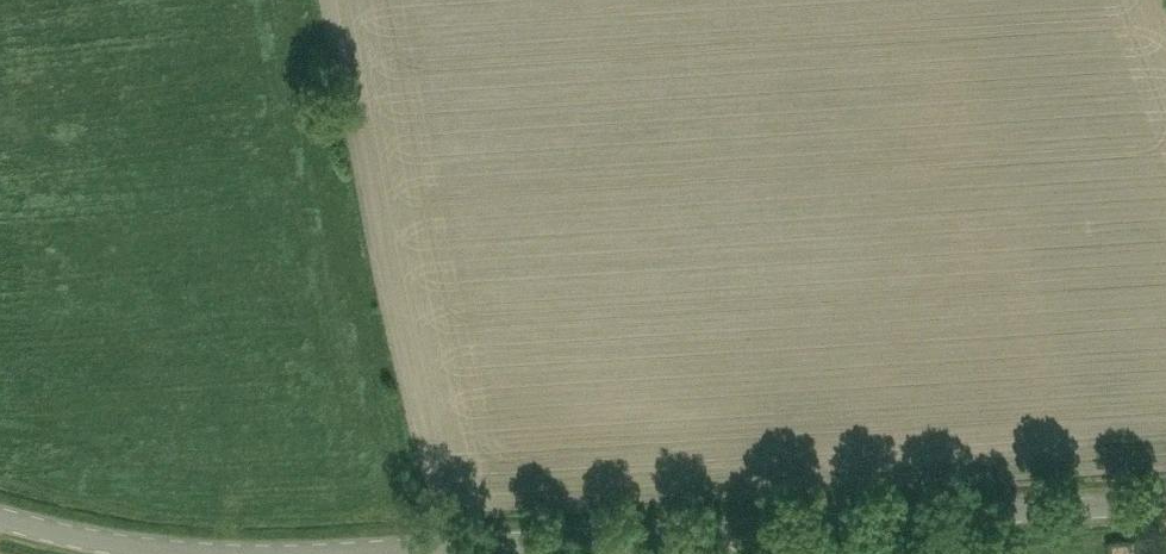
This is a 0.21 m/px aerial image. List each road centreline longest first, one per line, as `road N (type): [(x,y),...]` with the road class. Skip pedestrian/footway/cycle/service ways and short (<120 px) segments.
road 1 (tertiary): [(338,553),(1165,503)]
road 2 (tertiary): [(0,513),(105,543),(209,553)]

